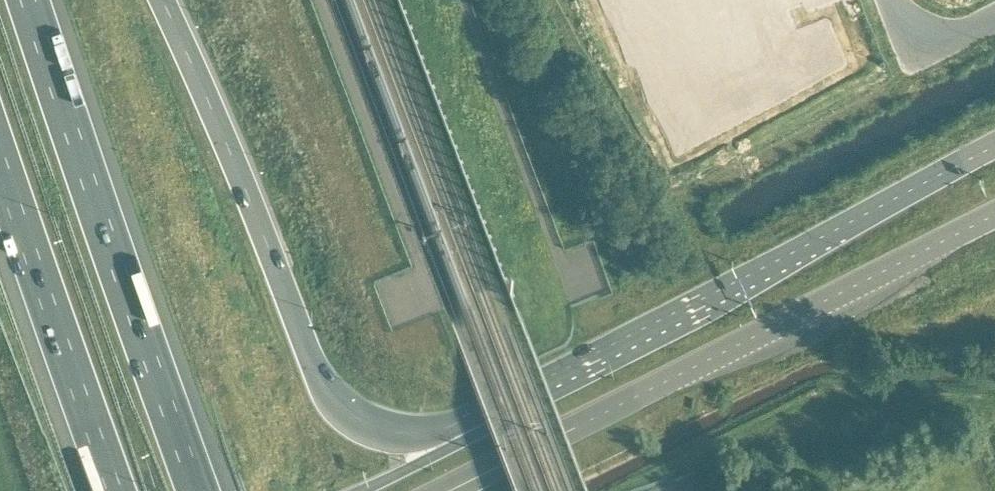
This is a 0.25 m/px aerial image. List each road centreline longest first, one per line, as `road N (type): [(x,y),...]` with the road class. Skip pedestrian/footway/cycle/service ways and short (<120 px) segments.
road 1 (trunk): [(994,146),(444,432)]
road 2 (primary): [(449,490),(994,214)]
road 3 (motorway): [(444,432),(397,432),(333,401),(161,0)]
road 4 (motorway): [(198,490),(27,0)]
road 5 (motorway): [(0,164),(115,490)]
road 6 (unclassified): [(890,0),(910,24),(935,34),(994,18)]

